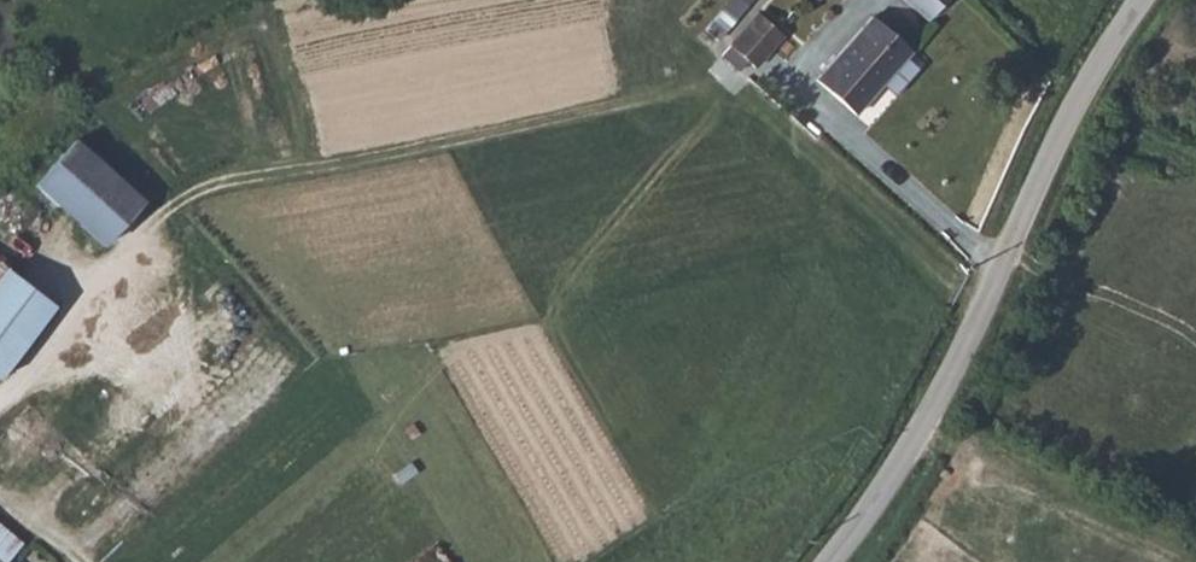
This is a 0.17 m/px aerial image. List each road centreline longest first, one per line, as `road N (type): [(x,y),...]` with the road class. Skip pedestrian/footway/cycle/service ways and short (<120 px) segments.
road 1 (unclassified): [(831,561),(920,440),(1075,108),(1142,0)]

